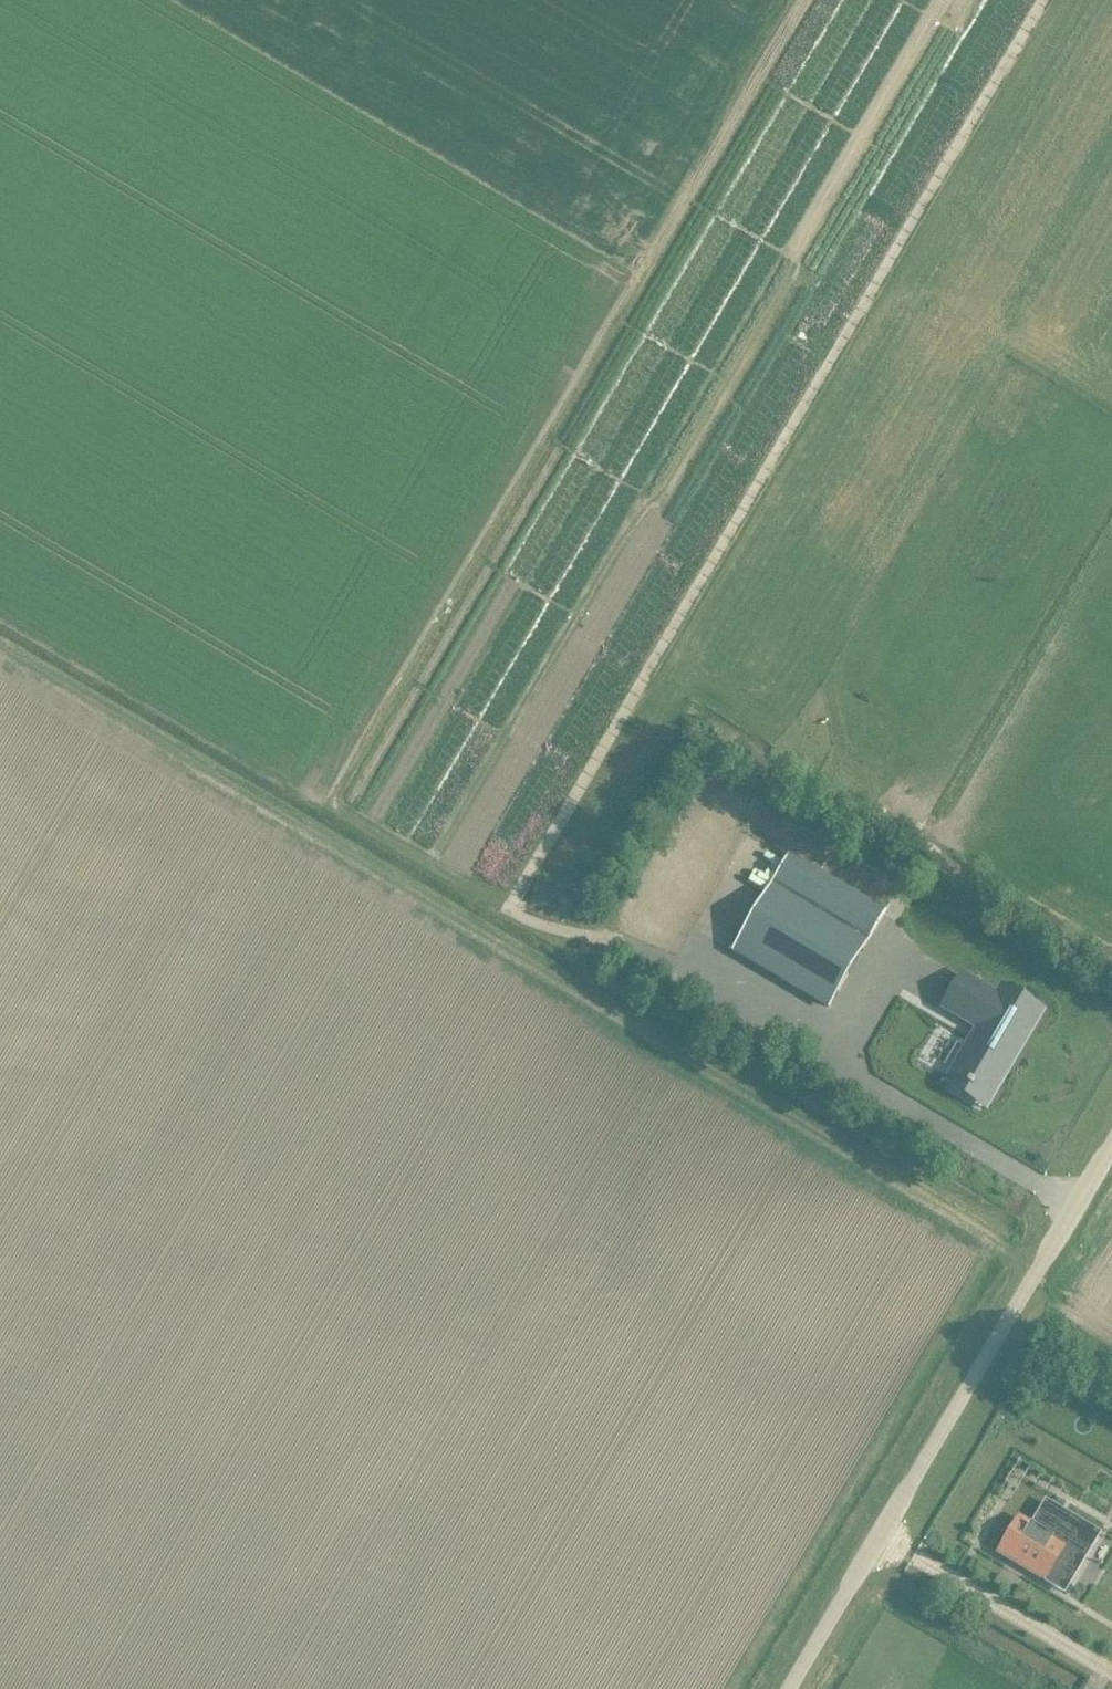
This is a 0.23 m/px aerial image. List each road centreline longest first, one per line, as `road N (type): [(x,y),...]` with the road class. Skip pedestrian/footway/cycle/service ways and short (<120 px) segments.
road 1 (unclassified): [(788,1688),(1111,1140)]

